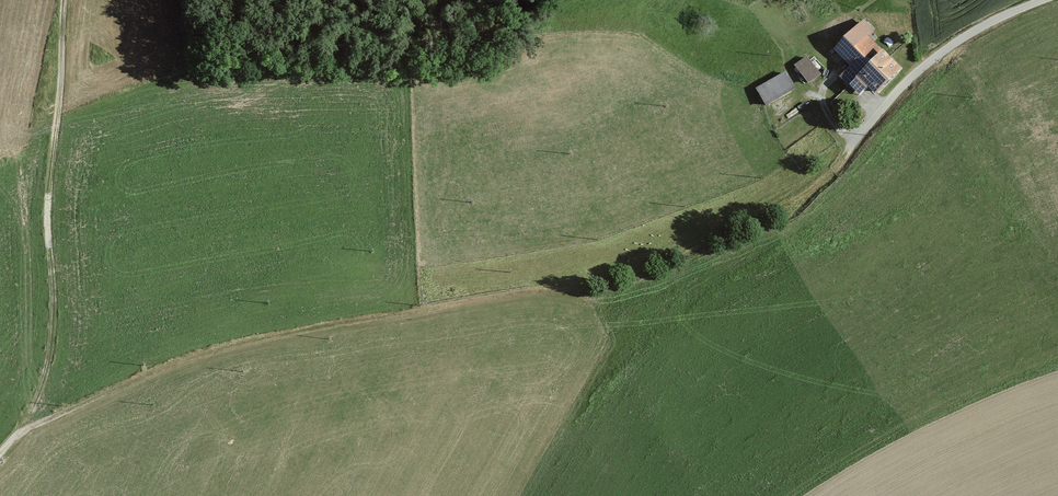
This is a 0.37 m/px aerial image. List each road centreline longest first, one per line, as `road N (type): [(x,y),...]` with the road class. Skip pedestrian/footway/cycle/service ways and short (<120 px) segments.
road 1 (track): [(19,433),(220,347),(530,291),(601,302),(683,276)]
road 2 (track): [(66,0),(49,203),(51,354),(19,433)]
road 3 (unclassified): [(848,149),(920,69),(981,27),(1042,0)]
road 4 (track): [(655,259),(772,212),(848,149)]

